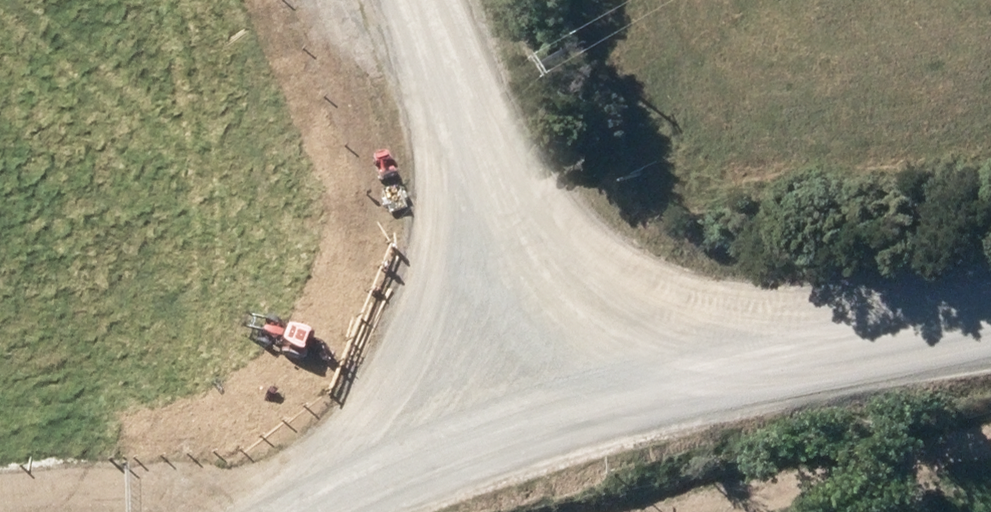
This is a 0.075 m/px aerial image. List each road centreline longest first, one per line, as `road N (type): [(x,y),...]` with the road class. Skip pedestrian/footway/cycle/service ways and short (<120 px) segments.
road 1 (tertiary): [(990,321),(551,390)]
road 2 (tertiary): [(551,390),(406,0)]
road 3 (unclassified): [(282,511),(376,457),(551,390)]

